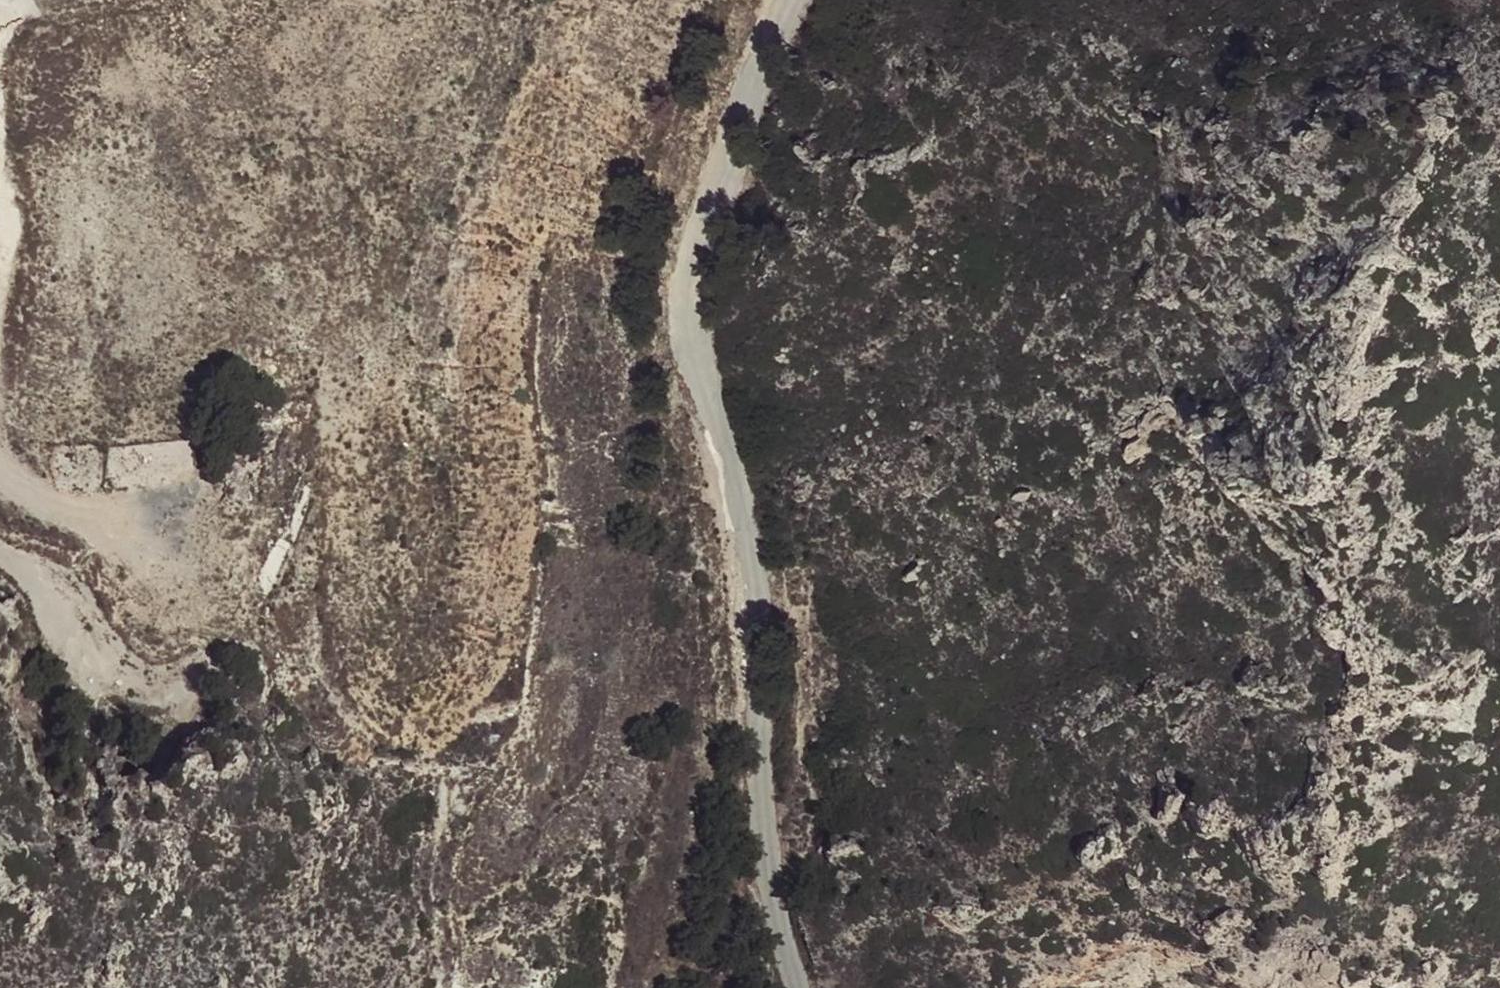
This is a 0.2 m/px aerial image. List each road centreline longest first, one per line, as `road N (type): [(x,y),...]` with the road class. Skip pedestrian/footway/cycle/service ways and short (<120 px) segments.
road 1 (track): [(154,689),(107,653),(52,577),(0,550)]
road 2 (track): [(0,469),(140,556)]

